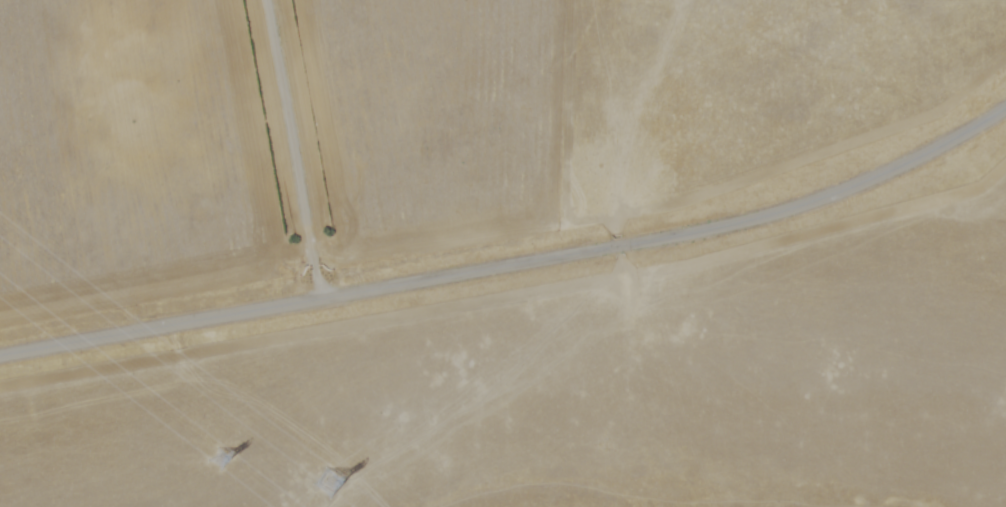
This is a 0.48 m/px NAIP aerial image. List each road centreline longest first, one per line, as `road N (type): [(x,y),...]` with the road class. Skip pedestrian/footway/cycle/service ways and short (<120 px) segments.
road 1 (residential): [(1005,110),(812,211),(401,293),(0,359)]

